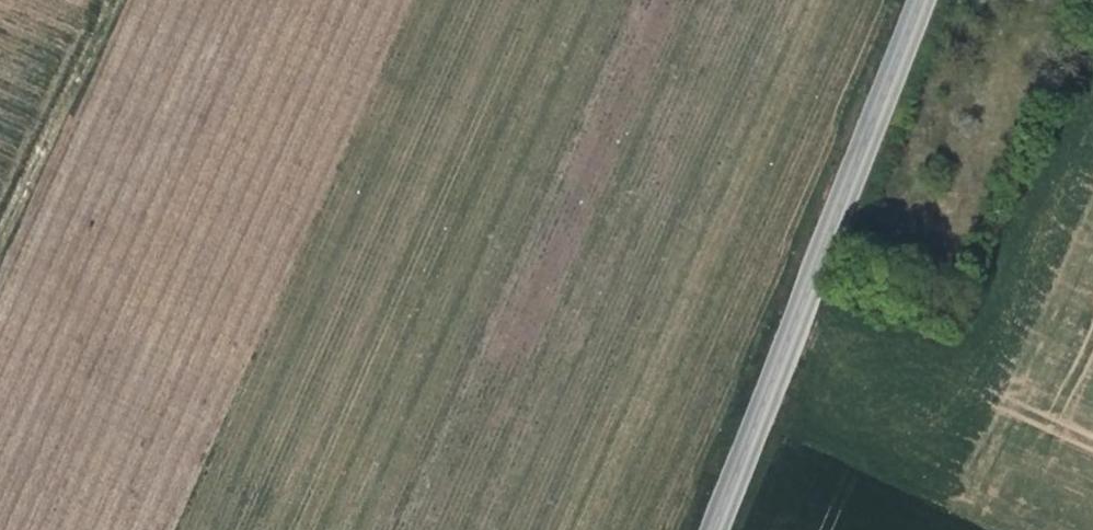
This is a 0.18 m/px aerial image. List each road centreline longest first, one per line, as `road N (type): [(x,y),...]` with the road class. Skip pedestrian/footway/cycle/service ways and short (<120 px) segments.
road 1 (unclassified): [(709,529),(919,0)]
road 2 (track): [(0,225),(105,0)]

